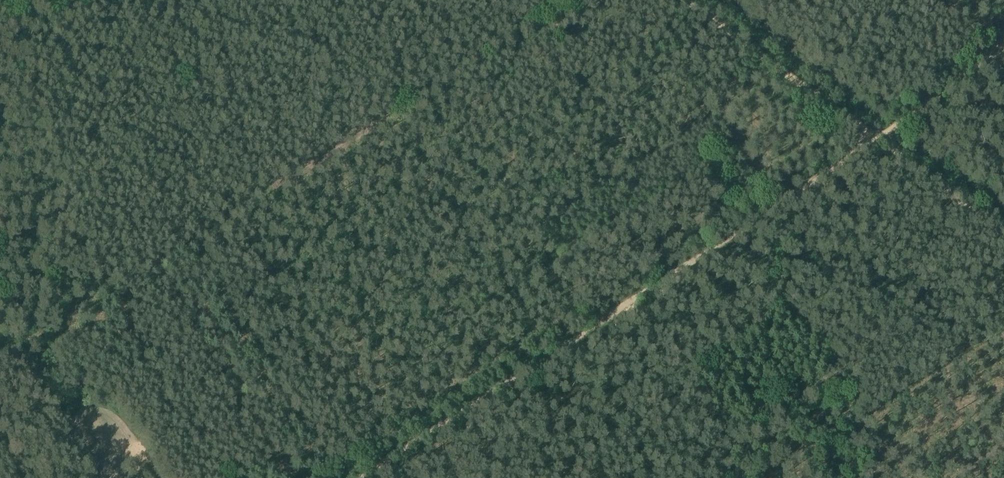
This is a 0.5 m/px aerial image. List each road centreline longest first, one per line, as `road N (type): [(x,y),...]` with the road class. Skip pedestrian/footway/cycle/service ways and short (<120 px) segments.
road 1 (track): [(360,477),(875,139)]
road 2 (track): [(875,139),(697,9)]
road 3 (track): [(875,139),(1003,41)]
road 4 (track): [(1003,235),(875,139)]

